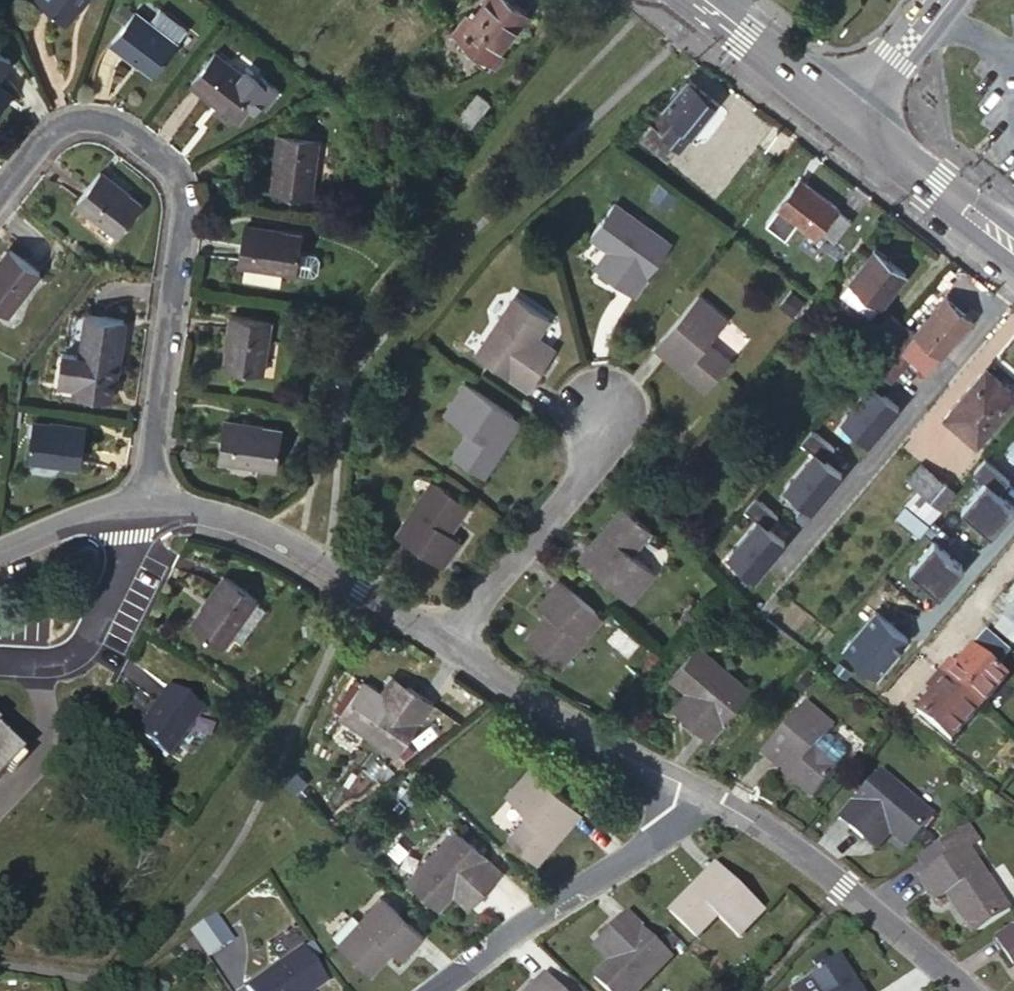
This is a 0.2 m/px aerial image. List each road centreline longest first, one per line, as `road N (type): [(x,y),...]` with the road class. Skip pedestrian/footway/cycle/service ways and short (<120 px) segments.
road 1 (residential): [(0,188),(47,127),(76,116),(112,123),(175,171),(180,197),(141,506)]
road 2 (residential): [(141,506),(178,504),(264,534),(439,642)]
road 3 (residential): [(701,799),(841,882),(972,990)]
road 4 (residential): [(431,990),(701,799)]
road 5 (residential): [(439,642),(701,799)]
road 6 (residential): [(439,642),(578,471),(601,411)]
road 7 (residential): [(141,506),(133,543),(86,645),(68,659),(0,659)]
road 8 (primary): [(1013,243),(853,114)]
road 9 (primary): [(853,114),(706,0)]
road 10 (residential): [(0,550),(115,508),(141,506)]
road 11 (unclassified): [(853,114),(943,0)]

